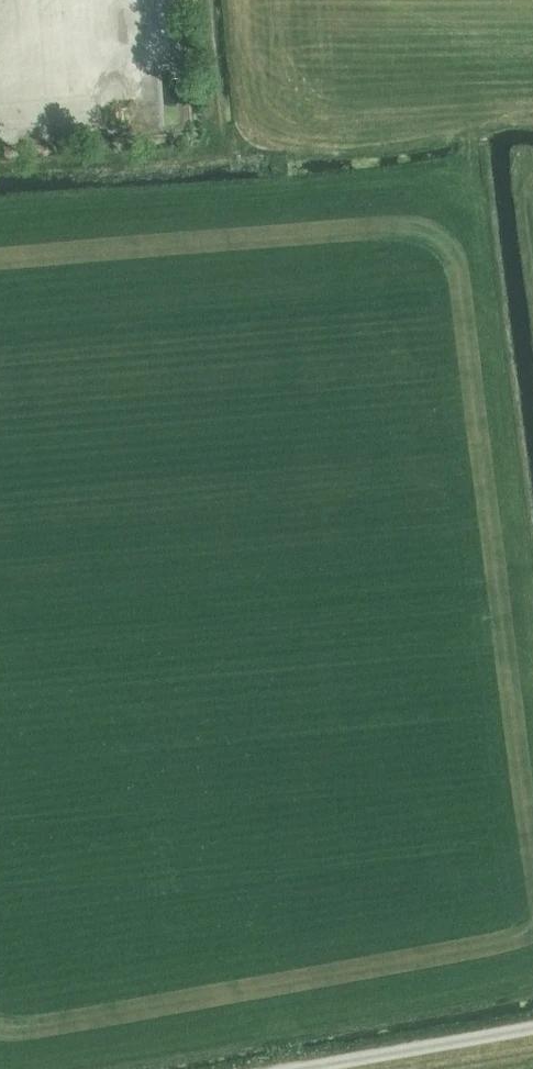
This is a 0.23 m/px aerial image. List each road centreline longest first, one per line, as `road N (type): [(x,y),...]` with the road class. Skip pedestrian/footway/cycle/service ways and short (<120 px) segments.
road 1 (unclassified): [(287,1068),(532,1024)]

